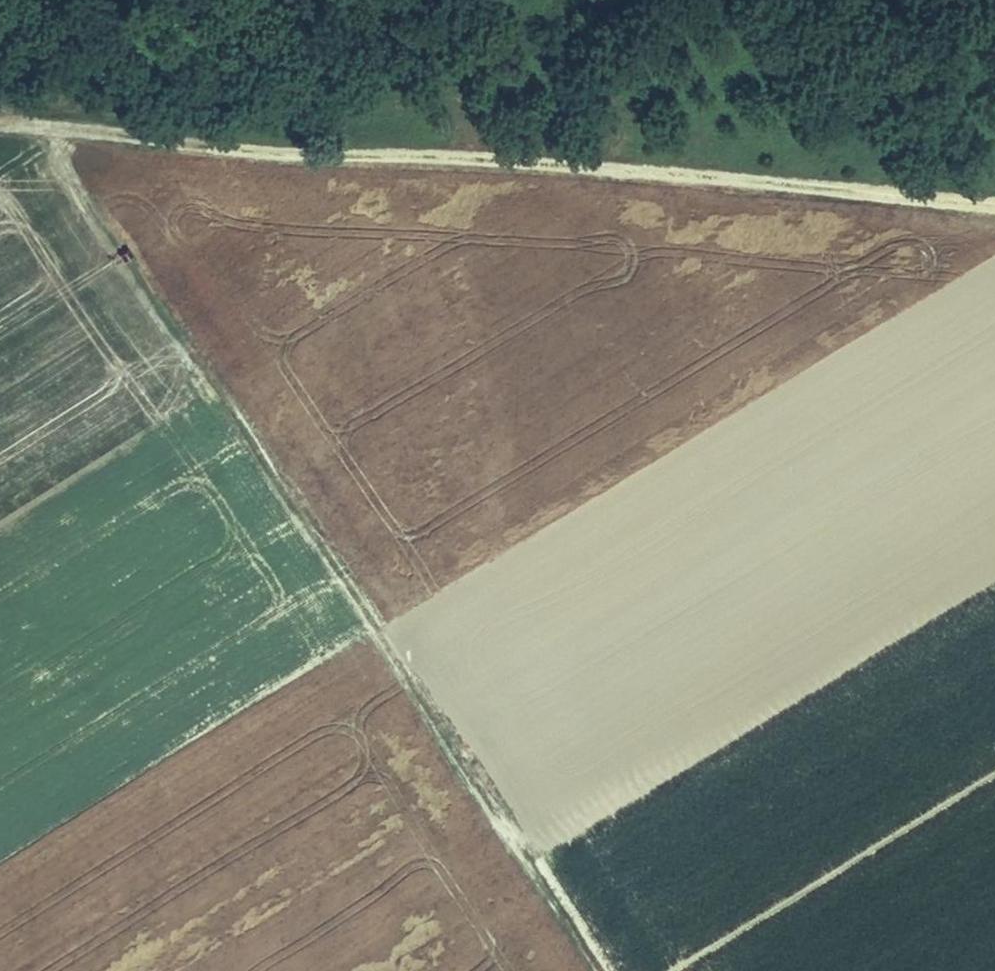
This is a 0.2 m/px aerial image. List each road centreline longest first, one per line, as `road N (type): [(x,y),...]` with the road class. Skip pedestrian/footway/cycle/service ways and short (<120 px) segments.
road 1 (track): [(0,127),(994,211)]

